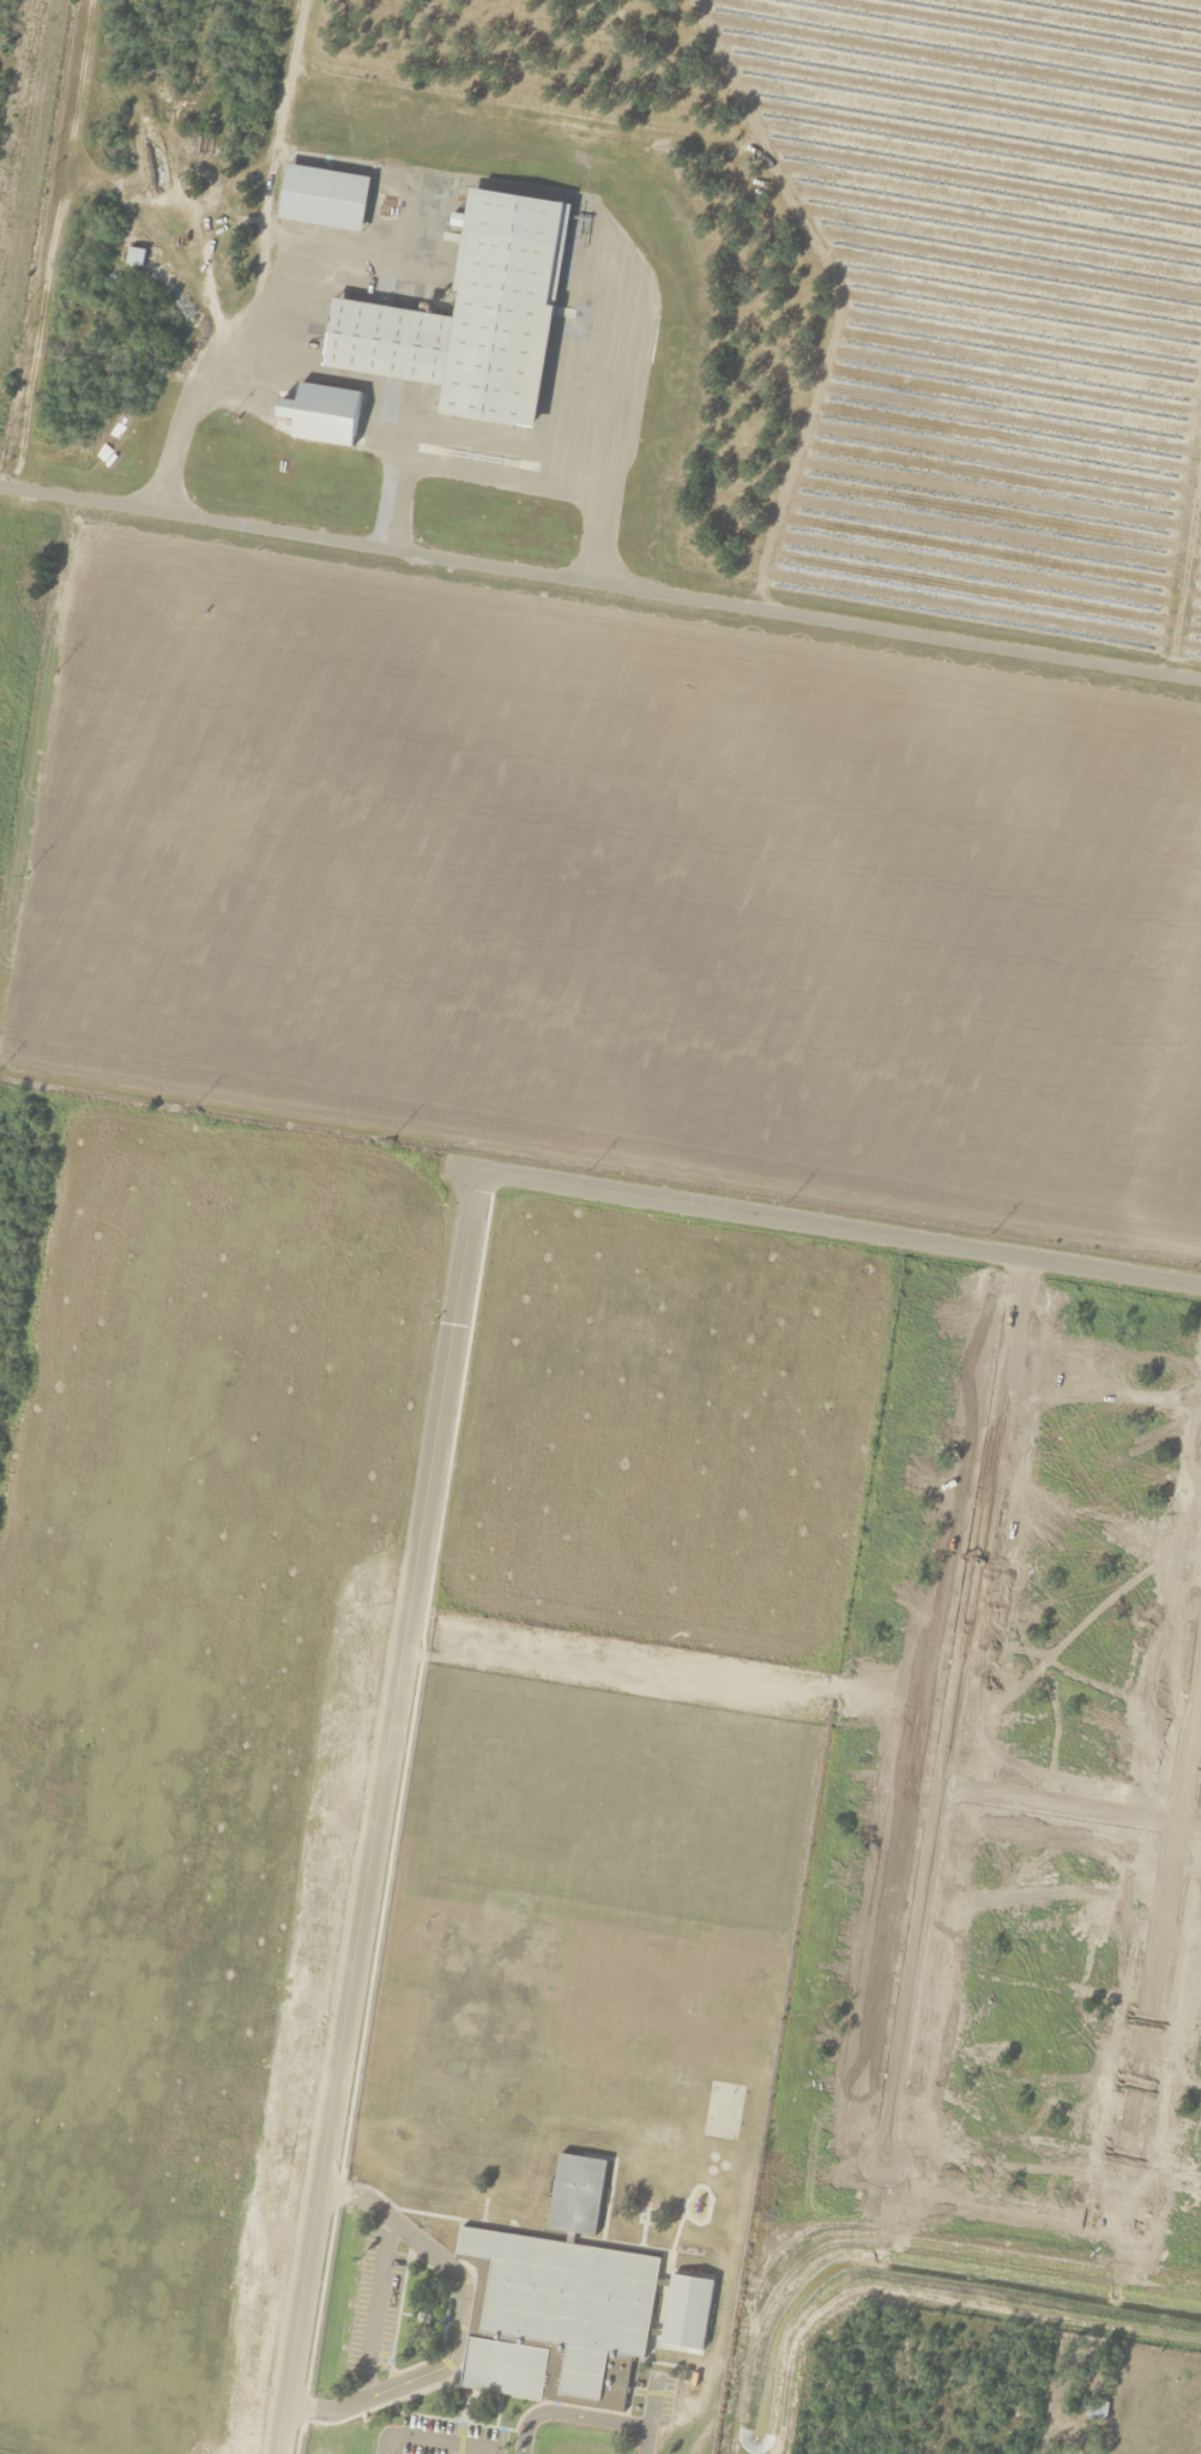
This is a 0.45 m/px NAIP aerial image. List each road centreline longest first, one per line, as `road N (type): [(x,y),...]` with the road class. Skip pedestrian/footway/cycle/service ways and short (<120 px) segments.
road 1 (residential): [(1200,1288),(471,1174),(274,2453)]
road 2 (residential): [(1200,690),(0,493)]
road 3 (residential): [(0,342),(53,0)]

